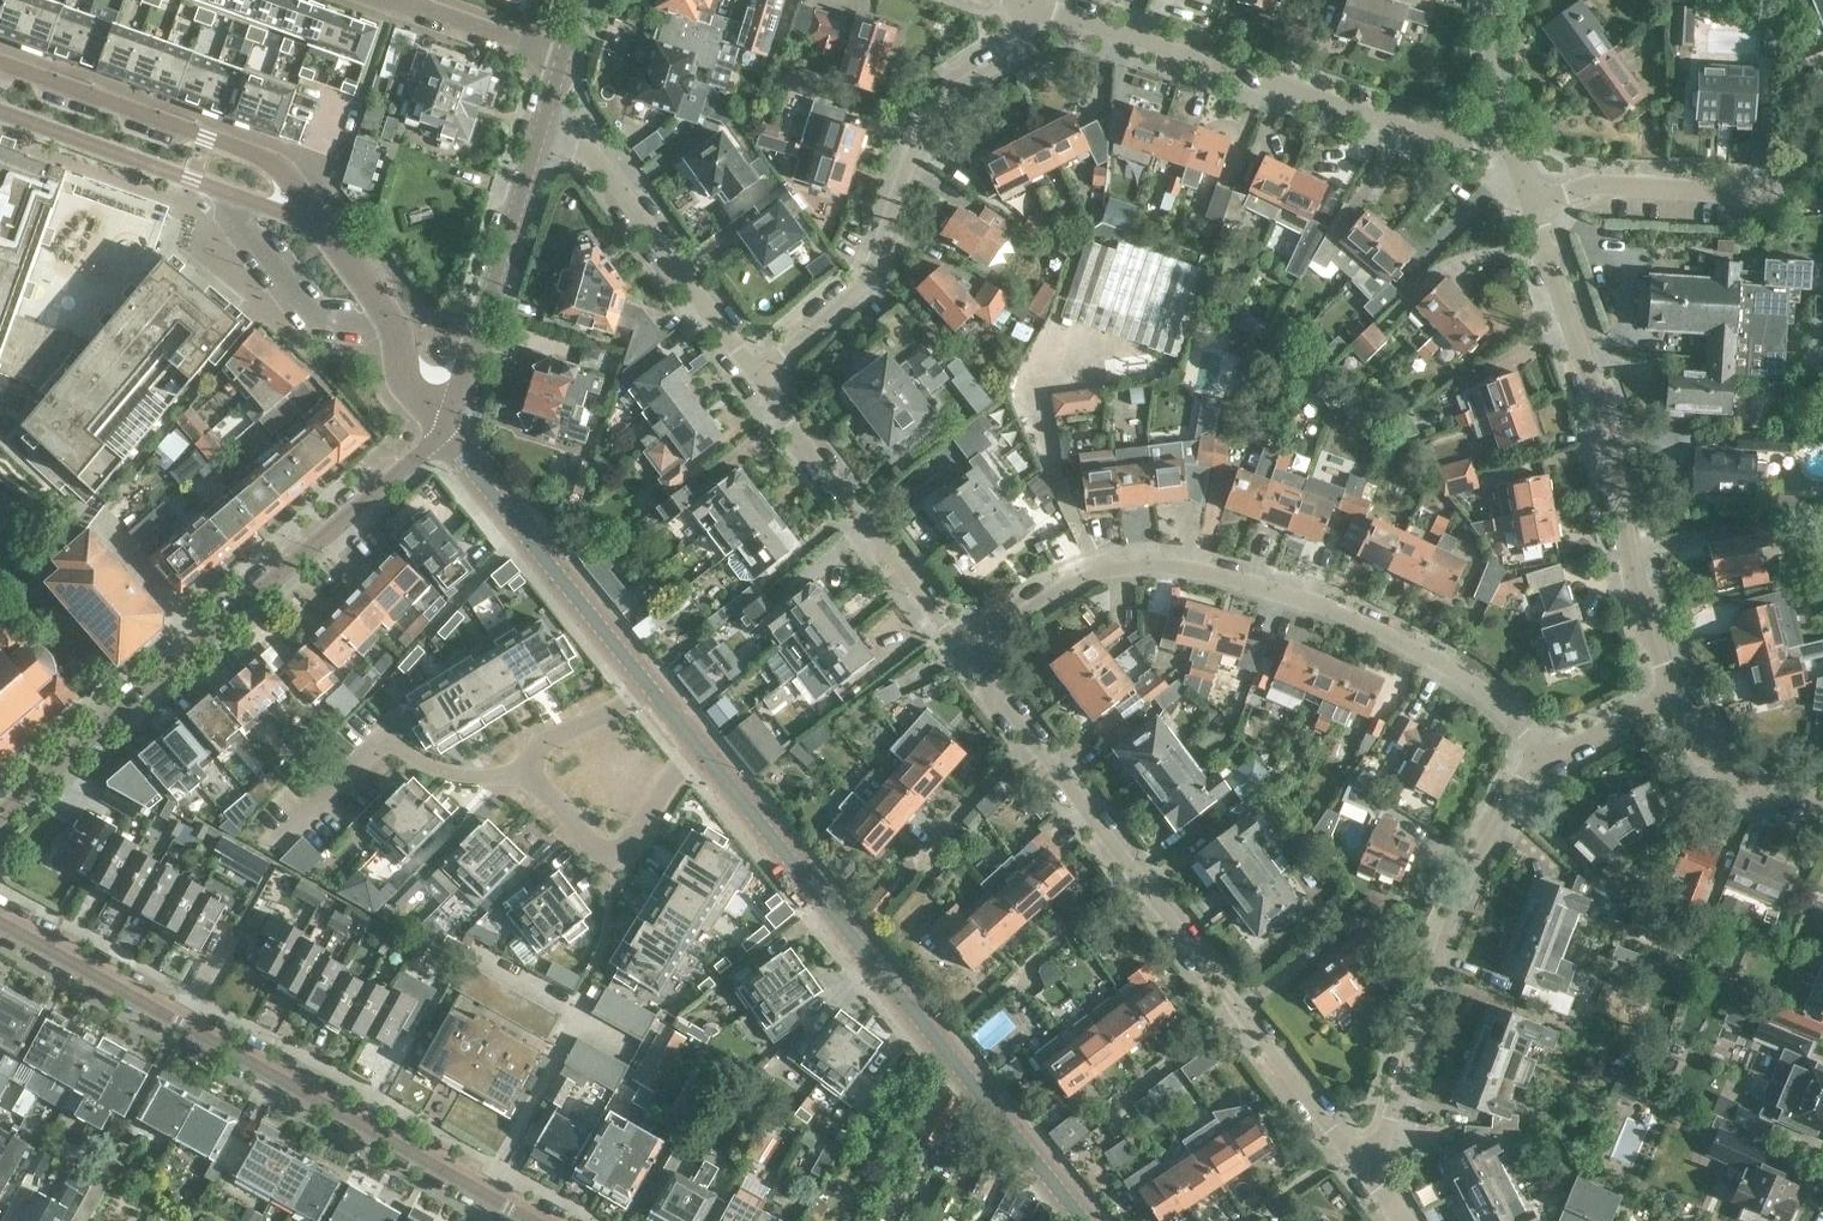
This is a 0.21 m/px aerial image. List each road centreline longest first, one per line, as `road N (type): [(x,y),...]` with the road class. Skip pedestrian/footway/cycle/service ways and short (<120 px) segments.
road 1 (residential): [(969,654),(1373,1178)]
road 2 (residential): [(1546,756),(1441,668),(1332,615),(1197,571),(1120,571),(1061,589),(969,654)]
road 3 (primary): [(532,1220),(0,920)]
road 4 (residential): [(1085,1220),(700,747)]
road 5 (residential): [(441,424),(0,816)]
road 6 (residential): [(1681,696),(1509,165)]
road 7 (residential): [(1071,21),(940,98),(914,140),(874,266),(756,381)]
road 8 (residential): [(392,325),(284,179),(206,137),(0,62)]
road 9 (residential): [(392,325),(313,318),(221,189),(0,111)]
road 10 (residential): [(1509,165),(1071,21)]
road 11 (residential): [(1373,1178),(1434,972),(1495,818),(1546,756)]
road 12 (residential): [(659,695),(524,759),(519,777),(609,856),(700,747)]
road 13 (residential): [(1822,150),(1809,183),(1788,198),(1605,189),(1572,198),(1540,189),(1509,165)]
road 14 (residential): [(659,695),(441,424)]
road 15 (residential): [(969,654),(756,381)]
road 16 (residential): [(756,381),(597,155),(536,139)]
road 17 (residential): [(441,424),(474,370),(536,139)]
road 18 (residential): [(1822,807),(1757,803),(1730,778),(1681,696)]
road 19 (residential): [(402,0),(563,56)]
road 20 (residential): [(1509,165),(1490,82),(1495,0)]
road 21 (residential): [(1546,756),(1681,696)]

